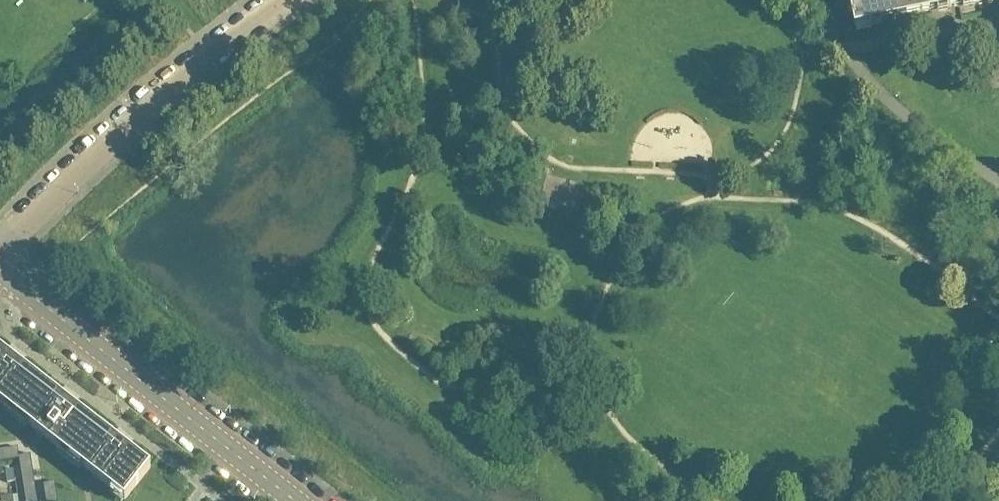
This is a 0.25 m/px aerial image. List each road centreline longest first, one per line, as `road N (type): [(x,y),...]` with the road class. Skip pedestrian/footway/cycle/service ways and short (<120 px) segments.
road 1 (secondary): [(296,500),(0,272)]
road 2 (residential): [(14,231),(124,125),(284,0)]

